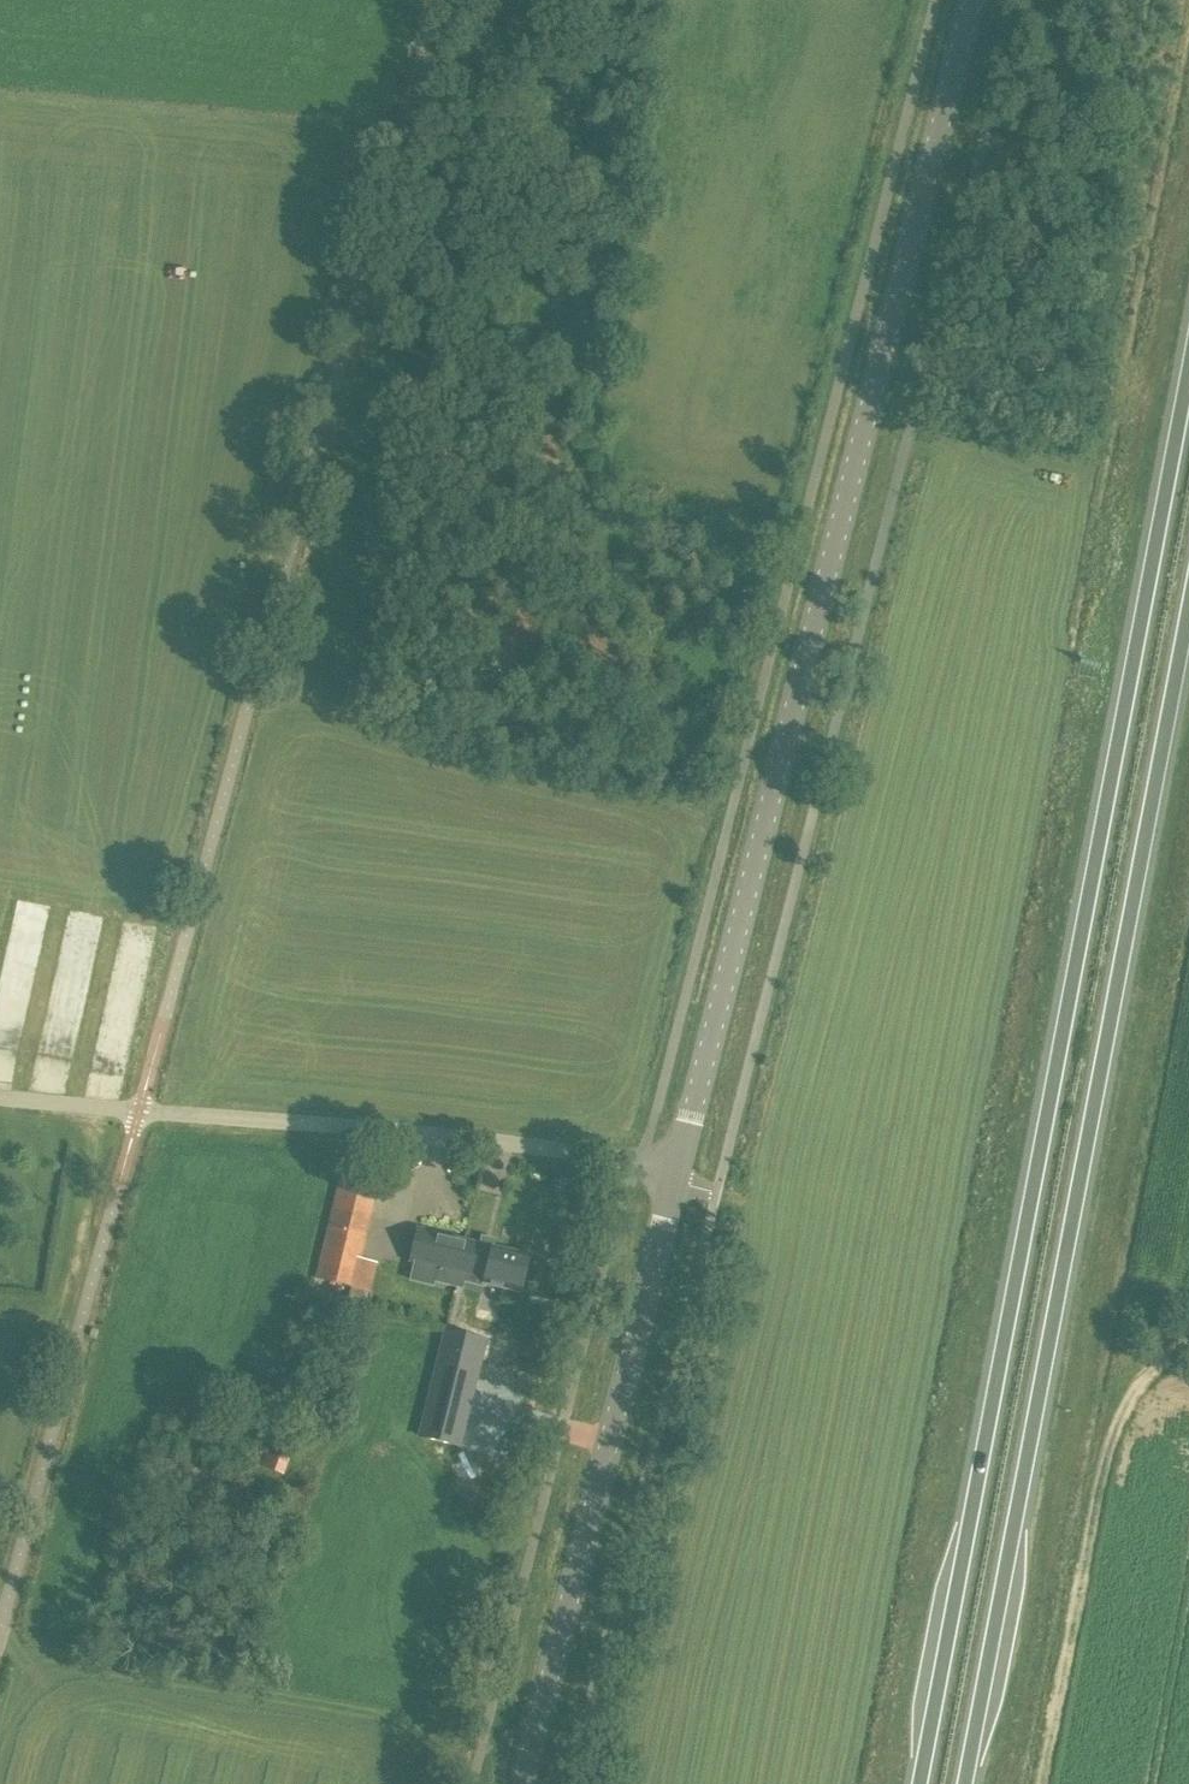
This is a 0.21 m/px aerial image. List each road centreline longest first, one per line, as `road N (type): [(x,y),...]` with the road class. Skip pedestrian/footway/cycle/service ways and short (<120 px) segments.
road 1 (trunk): [(1188,359),(917,1783)]
road 2 (tertiary): [(674,1179),(969,0)]
road 3 (trunk): [(966,1783),(1188,614)]
road 4 (unclassified): [(674,1179),(500,1146),(0,1096)]
road 5 (tertiary): [(526,1783),(674,1179)]
road 6 (track): [(927,1261),(717,1195)]

